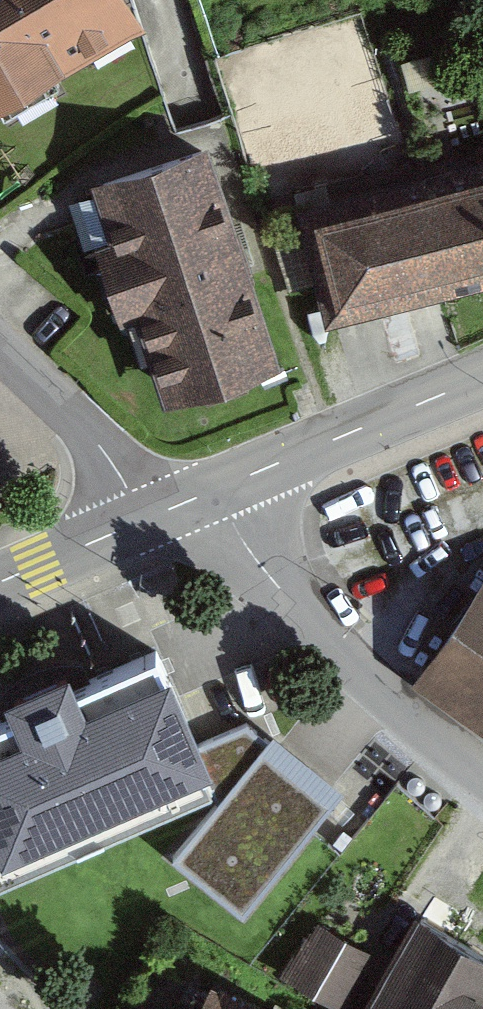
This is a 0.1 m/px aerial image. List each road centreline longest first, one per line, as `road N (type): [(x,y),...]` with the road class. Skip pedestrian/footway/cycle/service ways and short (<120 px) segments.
road 1 (residential): [(482,765),(382,691),(274,585),(219,491)]
road 2 (tertiary): [(219,491),(482,381)]
road 3 (residential): [(0,350),(111,466),(142,522)]
road 4 (tertiary): [(0,581),(142,522)]

